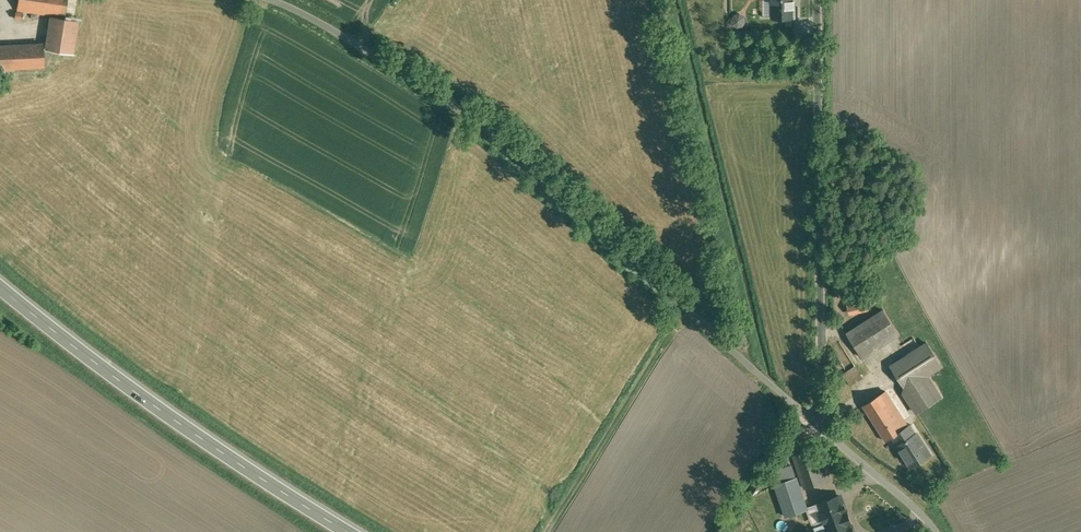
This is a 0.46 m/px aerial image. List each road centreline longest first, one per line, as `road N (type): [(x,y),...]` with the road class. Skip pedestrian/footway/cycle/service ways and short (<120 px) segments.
road 1 (unclassified): [(813,424),(474,121),(266,0)]
road 2 (unclassified): [(817,0),(821,406),(813,424)]
road 3 (secondary): [(348,531),(181,425),(0,287)]
road 4 (track): [(545,531),(682,307)]
road 5 (unclassified): [(934,531),(813,424)]

